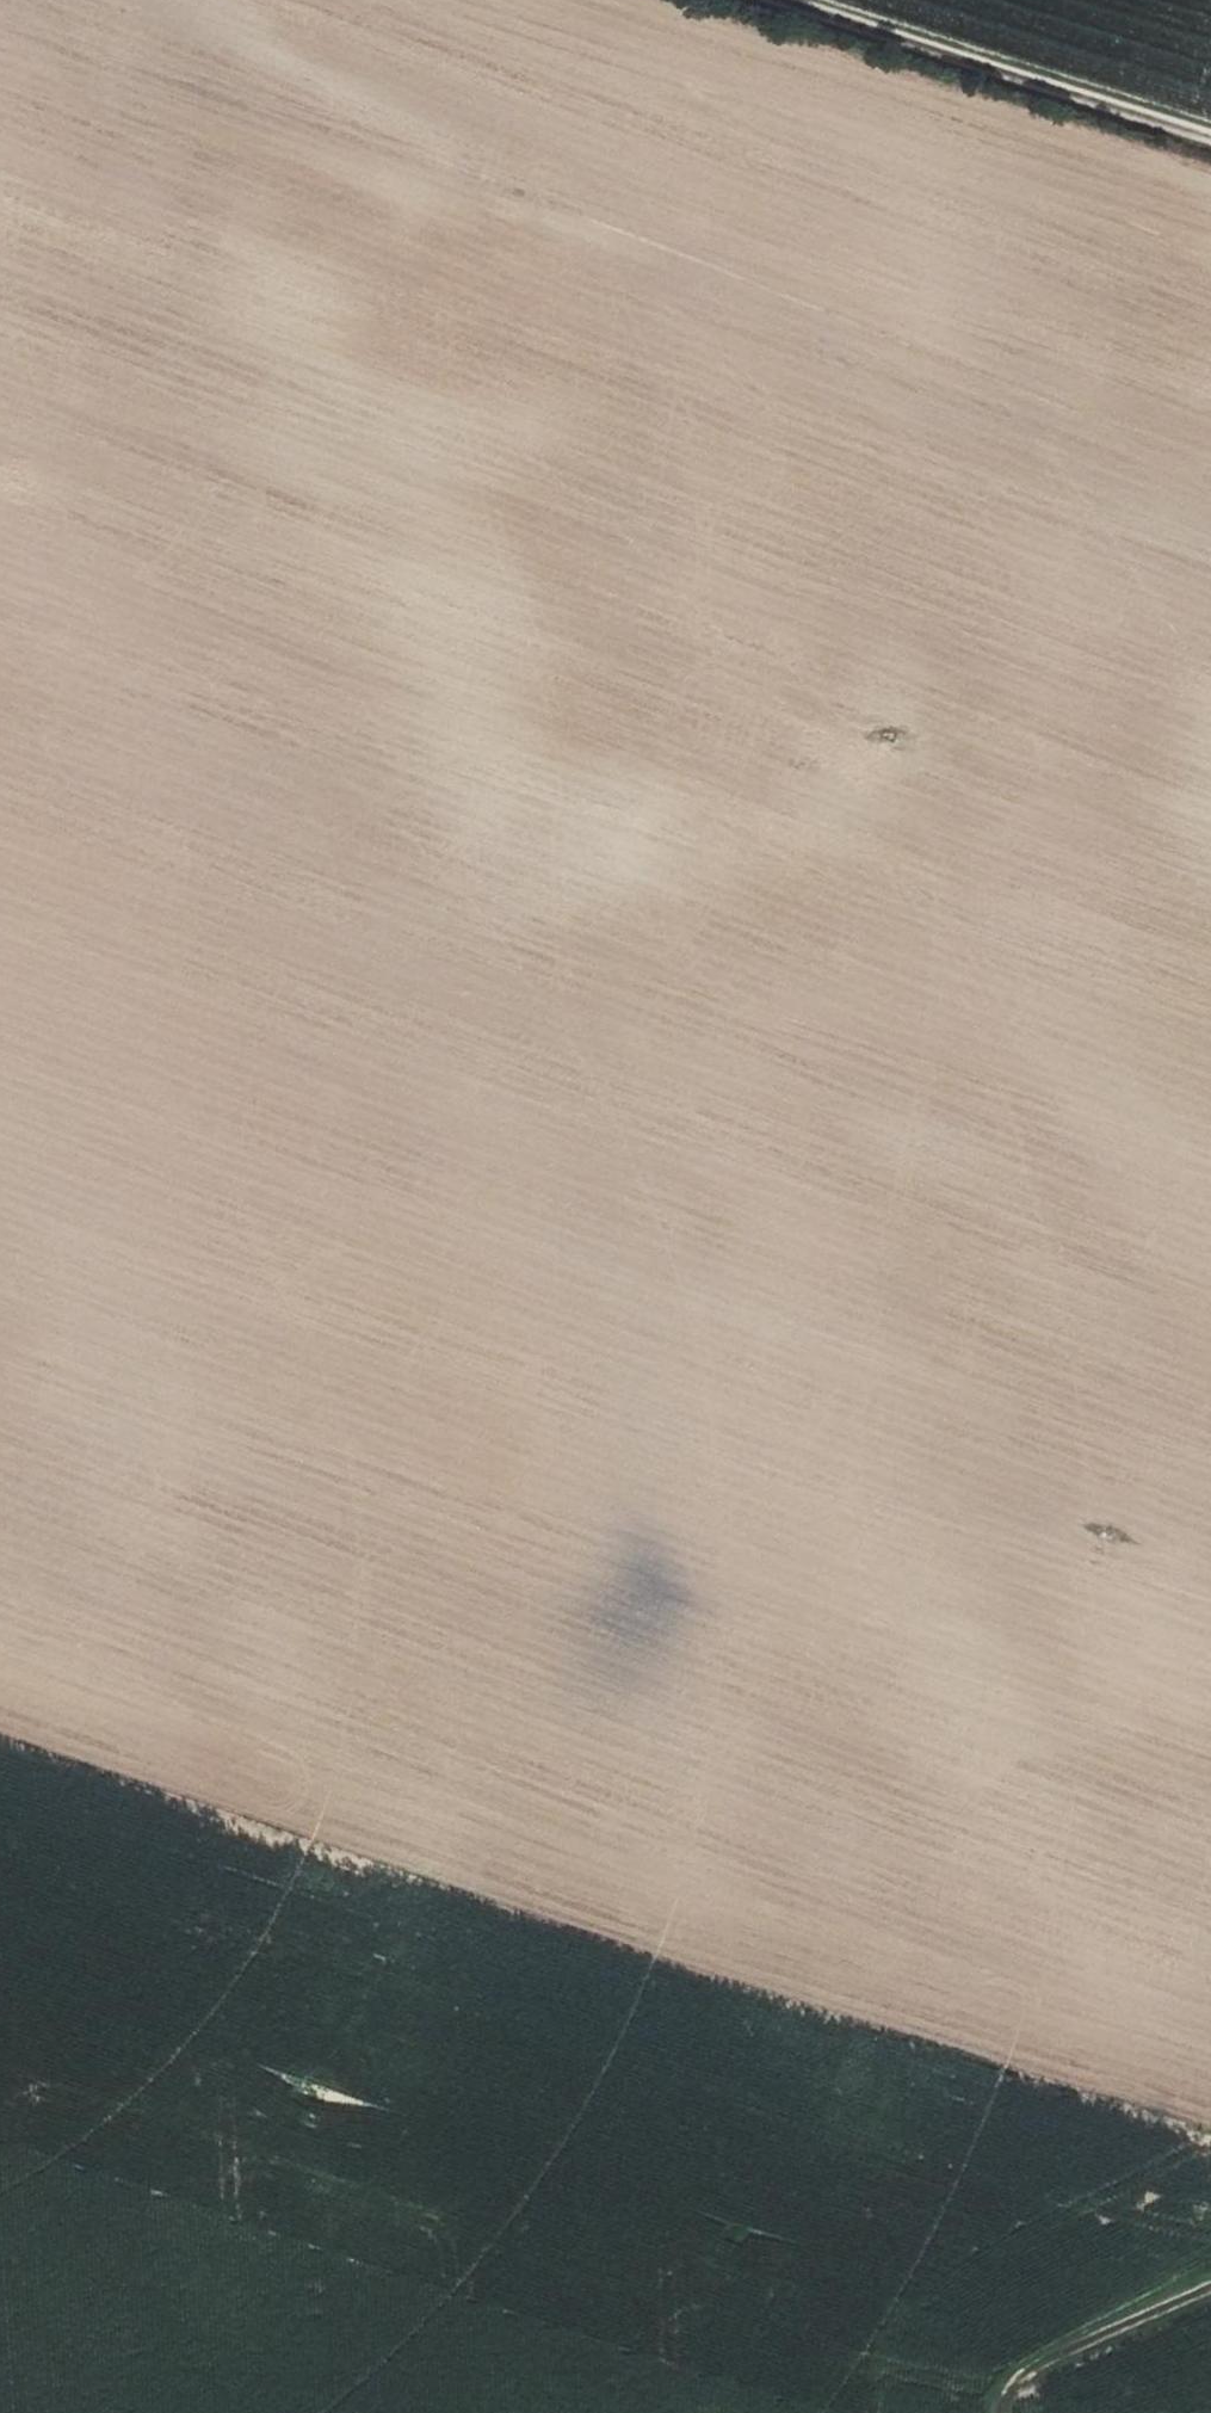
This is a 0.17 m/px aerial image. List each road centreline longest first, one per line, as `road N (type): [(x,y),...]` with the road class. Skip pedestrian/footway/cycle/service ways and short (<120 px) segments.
road 1 (track): [(1210,143),(767,0)]
road 2 (track): [(1210,2286),(976,2406)]

